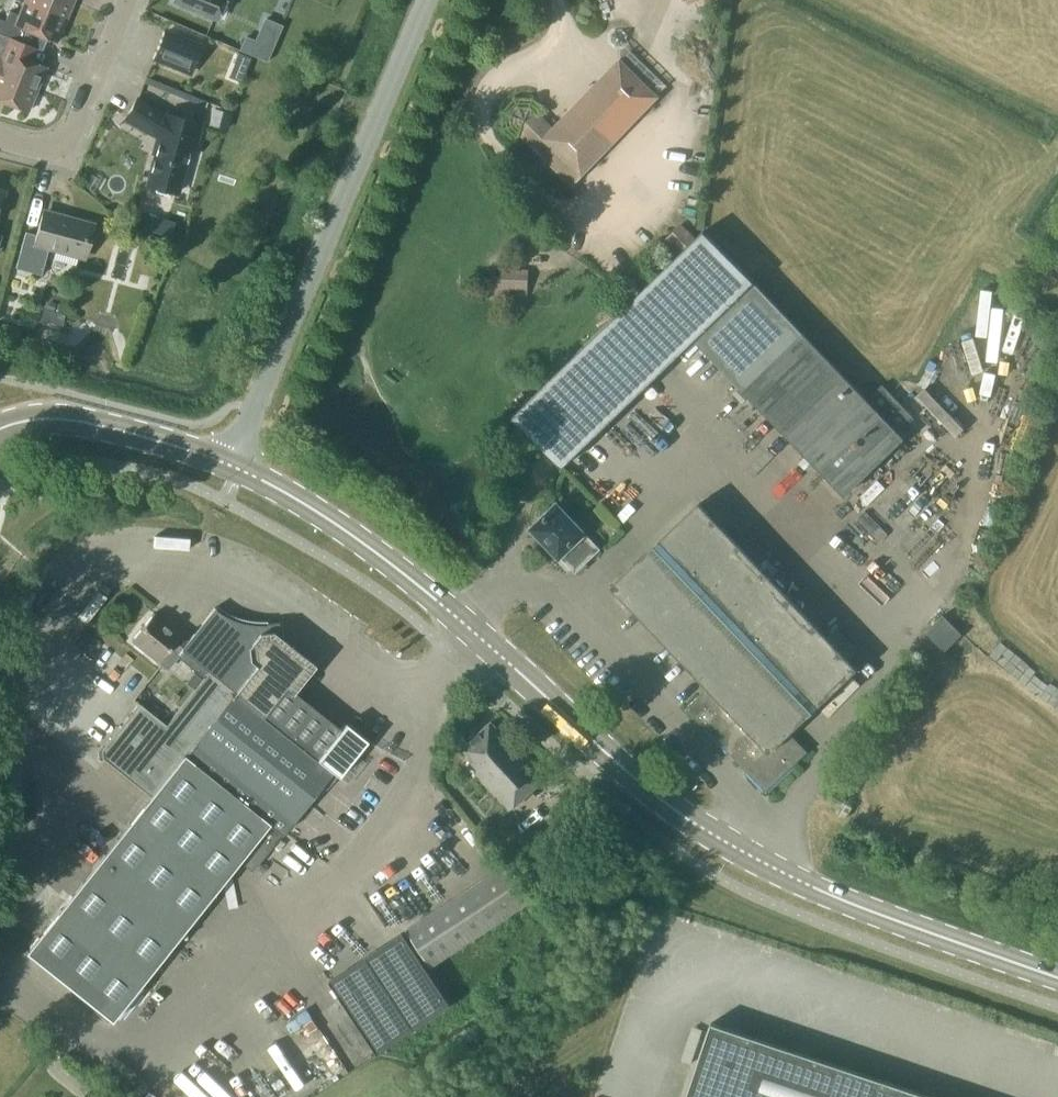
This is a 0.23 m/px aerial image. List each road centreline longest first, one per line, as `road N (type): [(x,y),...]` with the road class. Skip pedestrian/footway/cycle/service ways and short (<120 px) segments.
road 1 (secondary): [(1057,976),(866,907),(726,842),(640,783),(479,636)]
road 2 (unclassified): [(229,464),(425,0)]
road 3 (secondary): [(479,636),(330,520),(229,464)]
road 4 (secondary): [(229,464),(70,419),(0,427)]
road 5 (residential): [(0,134),(44,145),(62,140),(125,0)]

